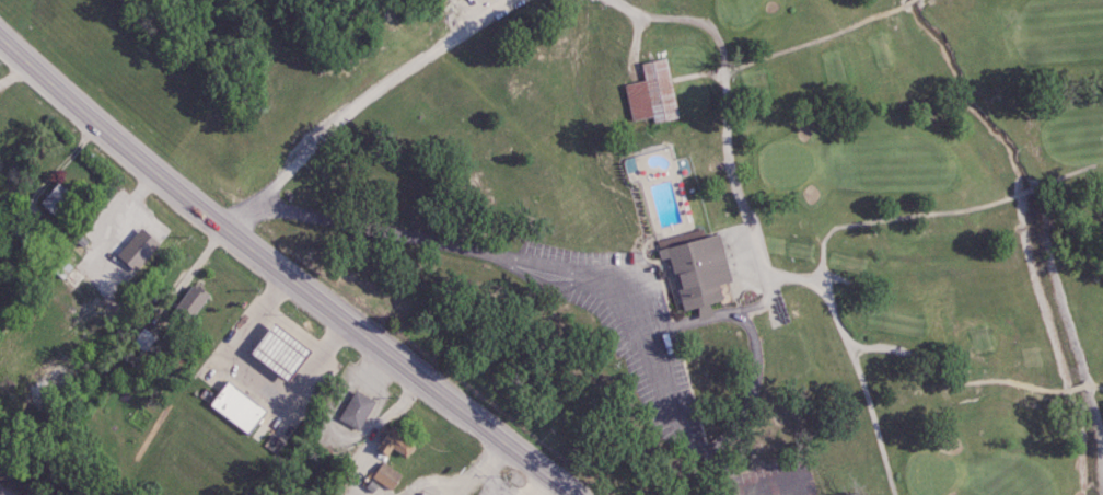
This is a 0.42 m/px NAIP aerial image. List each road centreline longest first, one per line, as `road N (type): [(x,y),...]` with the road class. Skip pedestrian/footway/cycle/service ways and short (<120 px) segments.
road 1 (primary): [(566,494),(300,292),(0,37)]
road 2 (track): [(1095,169),(983,208),(840,225),(808,241),(765,241),(735,182),(716,31),(608,0)]
road 3 (track): [(822,235),(832,304),(894,494)]
road 4 (track): [(849,350),(904,348),(965,378),(1035,391),(1102,391)]
road 5 (track): [(724,73),(918,0)]

